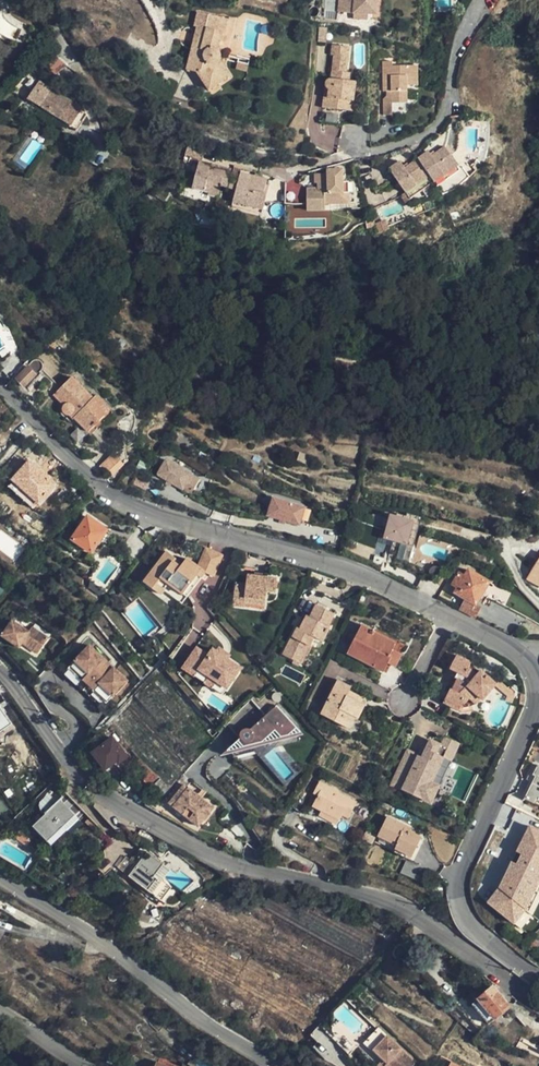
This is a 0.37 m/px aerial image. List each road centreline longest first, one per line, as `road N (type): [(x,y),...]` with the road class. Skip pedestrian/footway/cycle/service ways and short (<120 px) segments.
road 1 (tertiary): [(0,669),(100,798),(220,863),(396,907),(538,1004)]
road 2 (tertiary): [(448,618),(362,575),(122,500),(0,383)]
road 3 (tertiary): [(538,977),(463,920),(455,888),(535,687),(510,648),(448,618)]
road 4 (tertiary): [(273,1065),(0,878)]
road 5 (residential): [(477,0),(441,125),(371,153),(346,151)]

